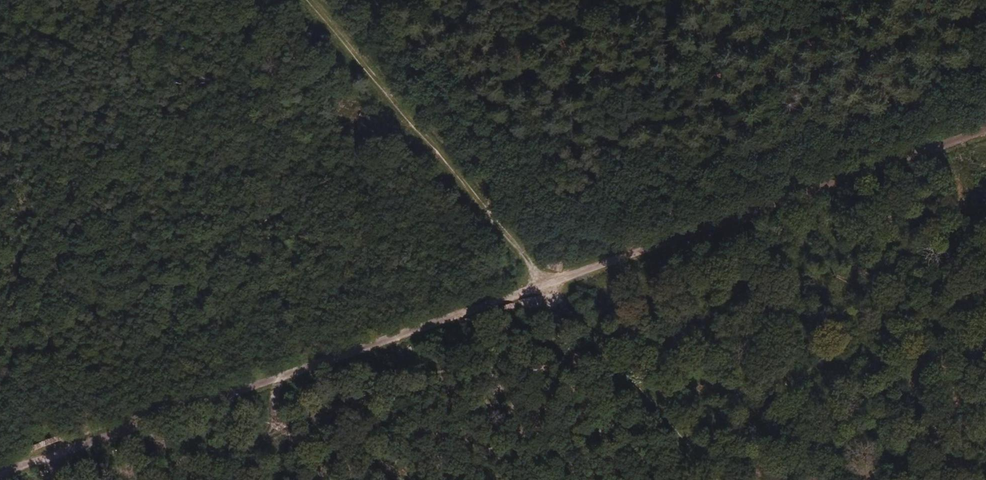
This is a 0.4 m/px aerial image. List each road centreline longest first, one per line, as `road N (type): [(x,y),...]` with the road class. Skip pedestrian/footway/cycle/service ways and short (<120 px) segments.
road 1 (unclassified): [(0,474),(985,131)]
road 2 (track): [(712,479),(308,0)]

